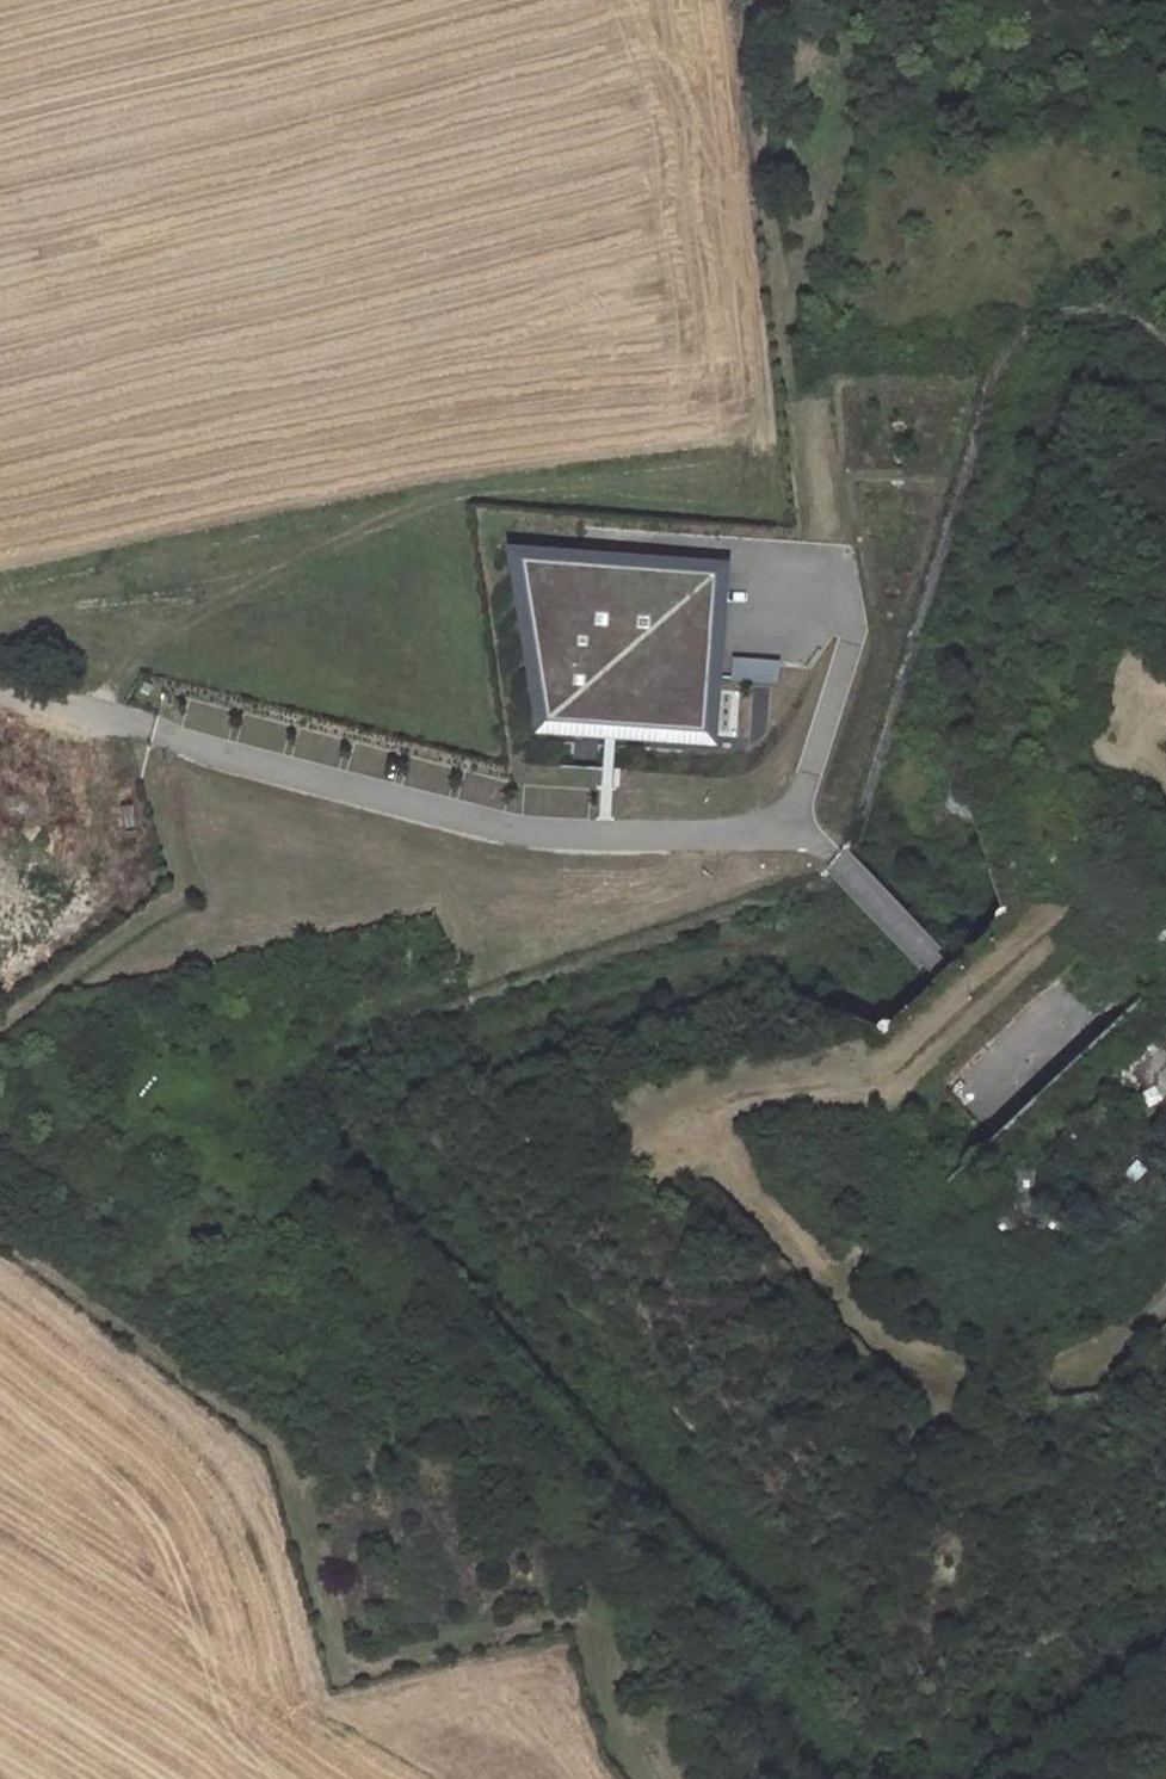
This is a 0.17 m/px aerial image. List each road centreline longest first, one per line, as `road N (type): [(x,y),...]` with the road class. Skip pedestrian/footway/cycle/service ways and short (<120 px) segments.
road 1 (unclassified): [(0,688),(521,827),(715,818),(765,824),(808,839),(848,870),(946,972)]

